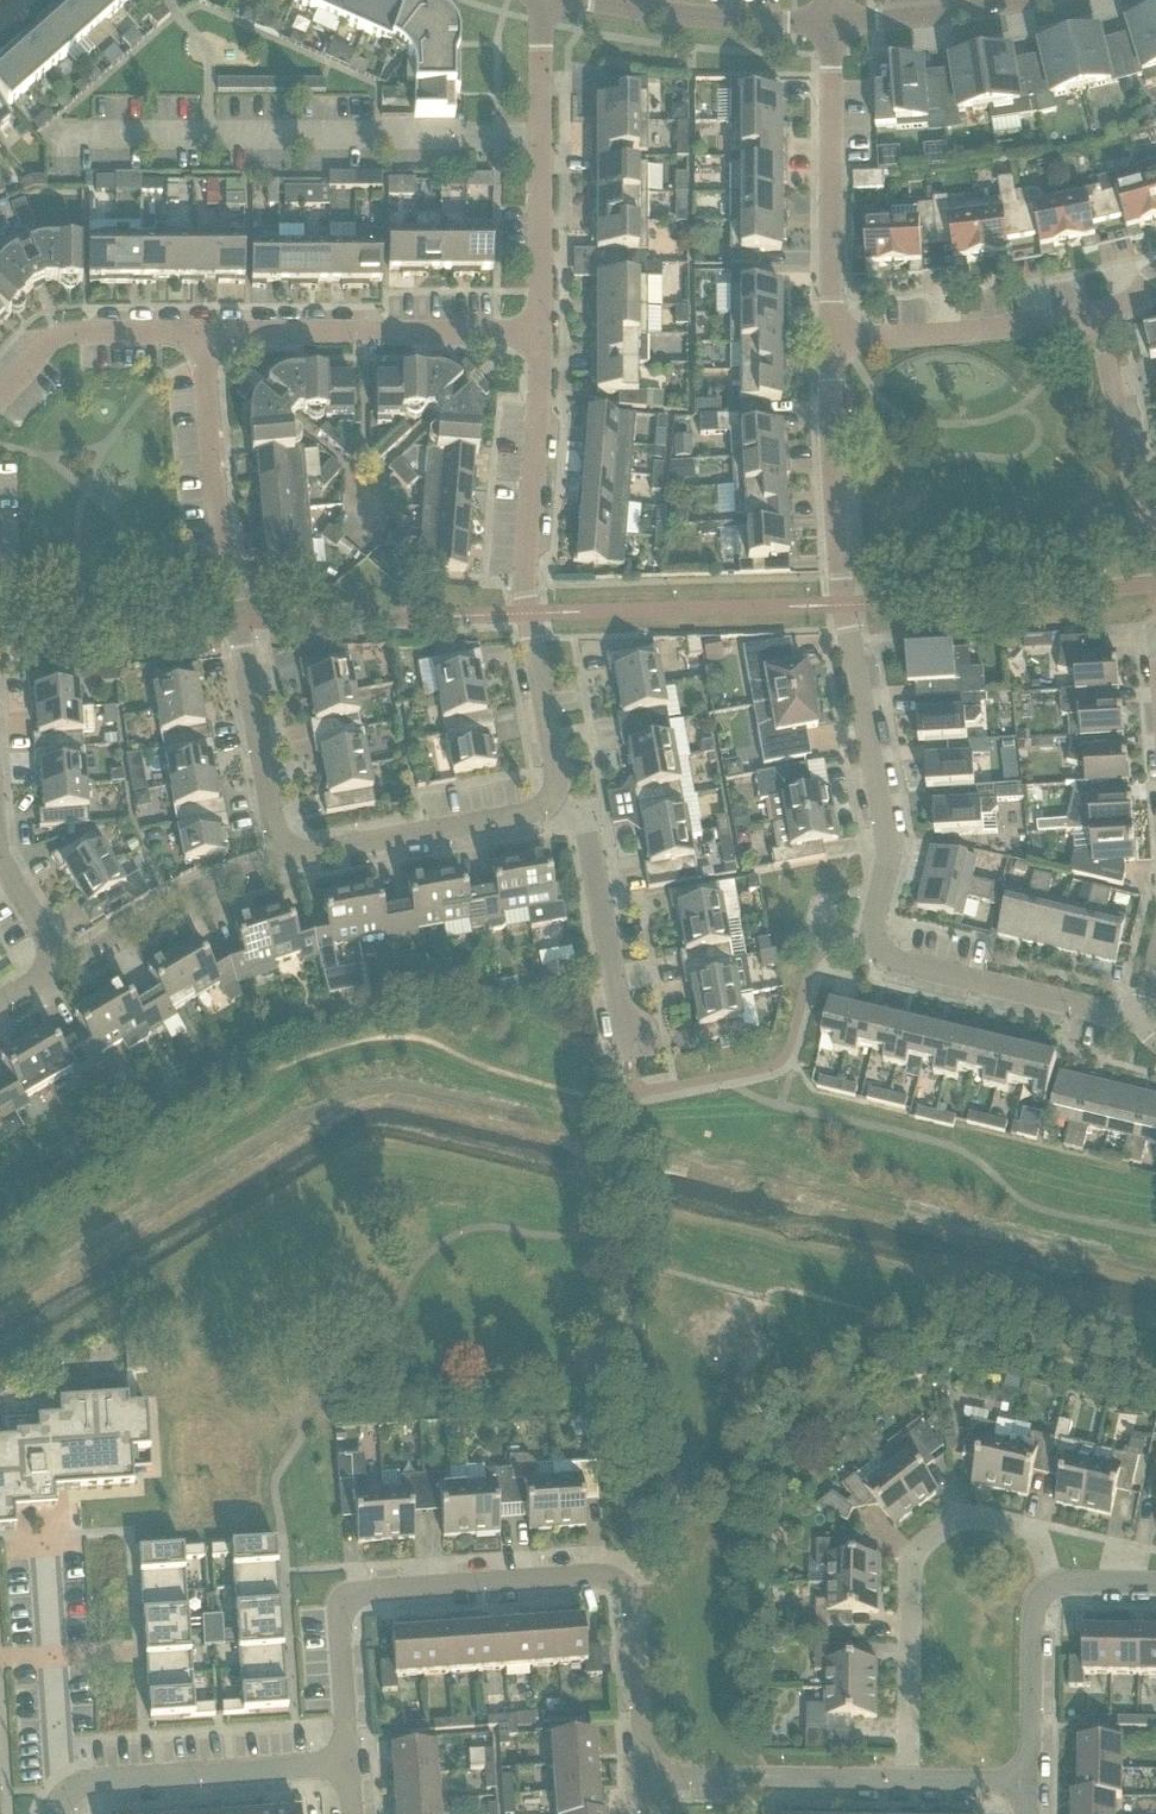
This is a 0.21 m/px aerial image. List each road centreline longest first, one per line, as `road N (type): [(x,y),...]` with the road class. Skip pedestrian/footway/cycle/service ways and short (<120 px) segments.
road 1 (residential): [(346,1762),(338,1620),(347,1603),(367,1594),(598,1575),(625,1587),(636,1610),(647,1775)]
road 2 (residential): [(1139,1017),(891,961),(876,946),(870,913),(889,856),(844,607)]
road 3 (residential): [(203,331),(234,624),(274,831),(285,849)]
road 4 (residential): [(552,801),(558,778),(524,615),(545,328)]
road 5 (residential): [(910,1781),(913,1555),(962,1515),(1037,1532),(1055,1581)]
road 6 (residential): [(203,331),(545,328)]
road 7 (residential): [(545,328),(542,0)]
road 8 (unclassified): [(832,343),(832,25)]
road 9 (residential): [(53,1813),(81,1782),(346,1762)]
road 10 (residential): [(285,849),(306,855),(530,812),(552,801)]
road 11 (residential): [(832,343),(1104,322)]
road 12 (residential): [(285,849),(266,868),(179,898),(77,958),(49,960)]
road 13 (unclassified): [(844,607),(832,343)]
road 14 (residential): [(1155,581),(1104,322)]
road 15 (residential): [(910,1781),(647,1775)]
road 16 (residential): [(623,1032),(583,828),(552,801)]
road 17 (residential): [(0,400),(62,336),(203,331)]
road 18 (unclassified): [(832,25),(607,0)]
road 19 (residential): [(1031,1781),(1036,1602),(1055,1581)]
road 20 (unclassified): [(832,25),(903,23),(1032,0)]
road 21 (residential): [(1031,1781),(910,1781)]

